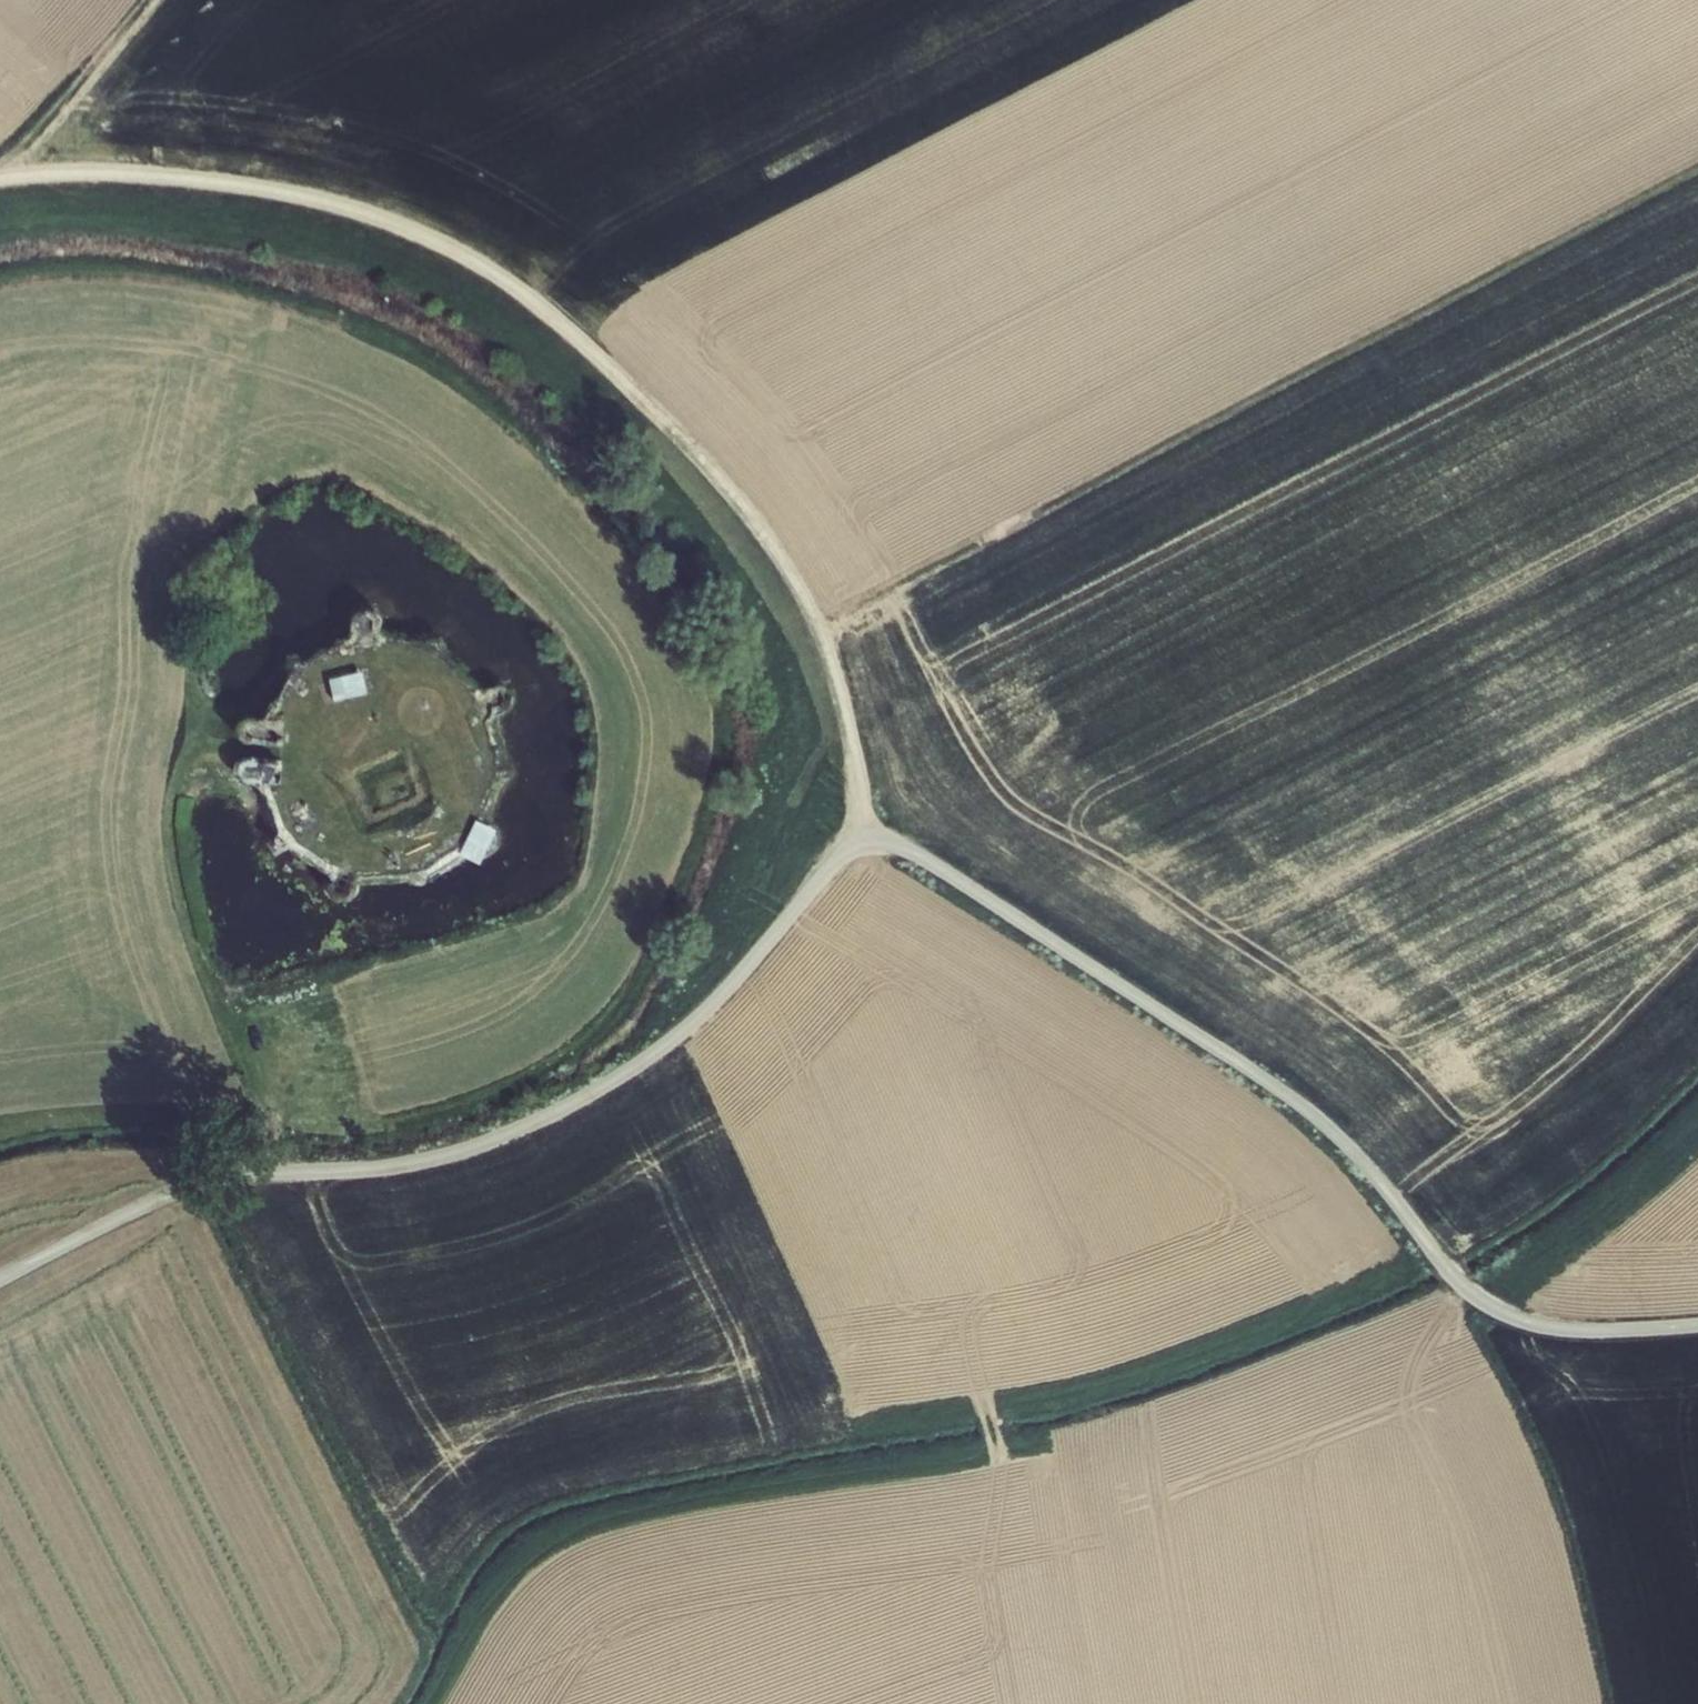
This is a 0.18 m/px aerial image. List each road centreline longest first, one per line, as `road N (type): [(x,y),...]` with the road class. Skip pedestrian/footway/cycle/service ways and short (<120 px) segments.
road 1 (unclassified): [(0,1280),(196,1182),(411,1167),(504,1136),(611,1082),(724,995),(864,836),(930,861),(1264,1080),(1350,1149),(1473,1295),(1522,1325),(1611,1333),(1697,1327)]
road 2 (track): [(815,618),(1697,157)]

